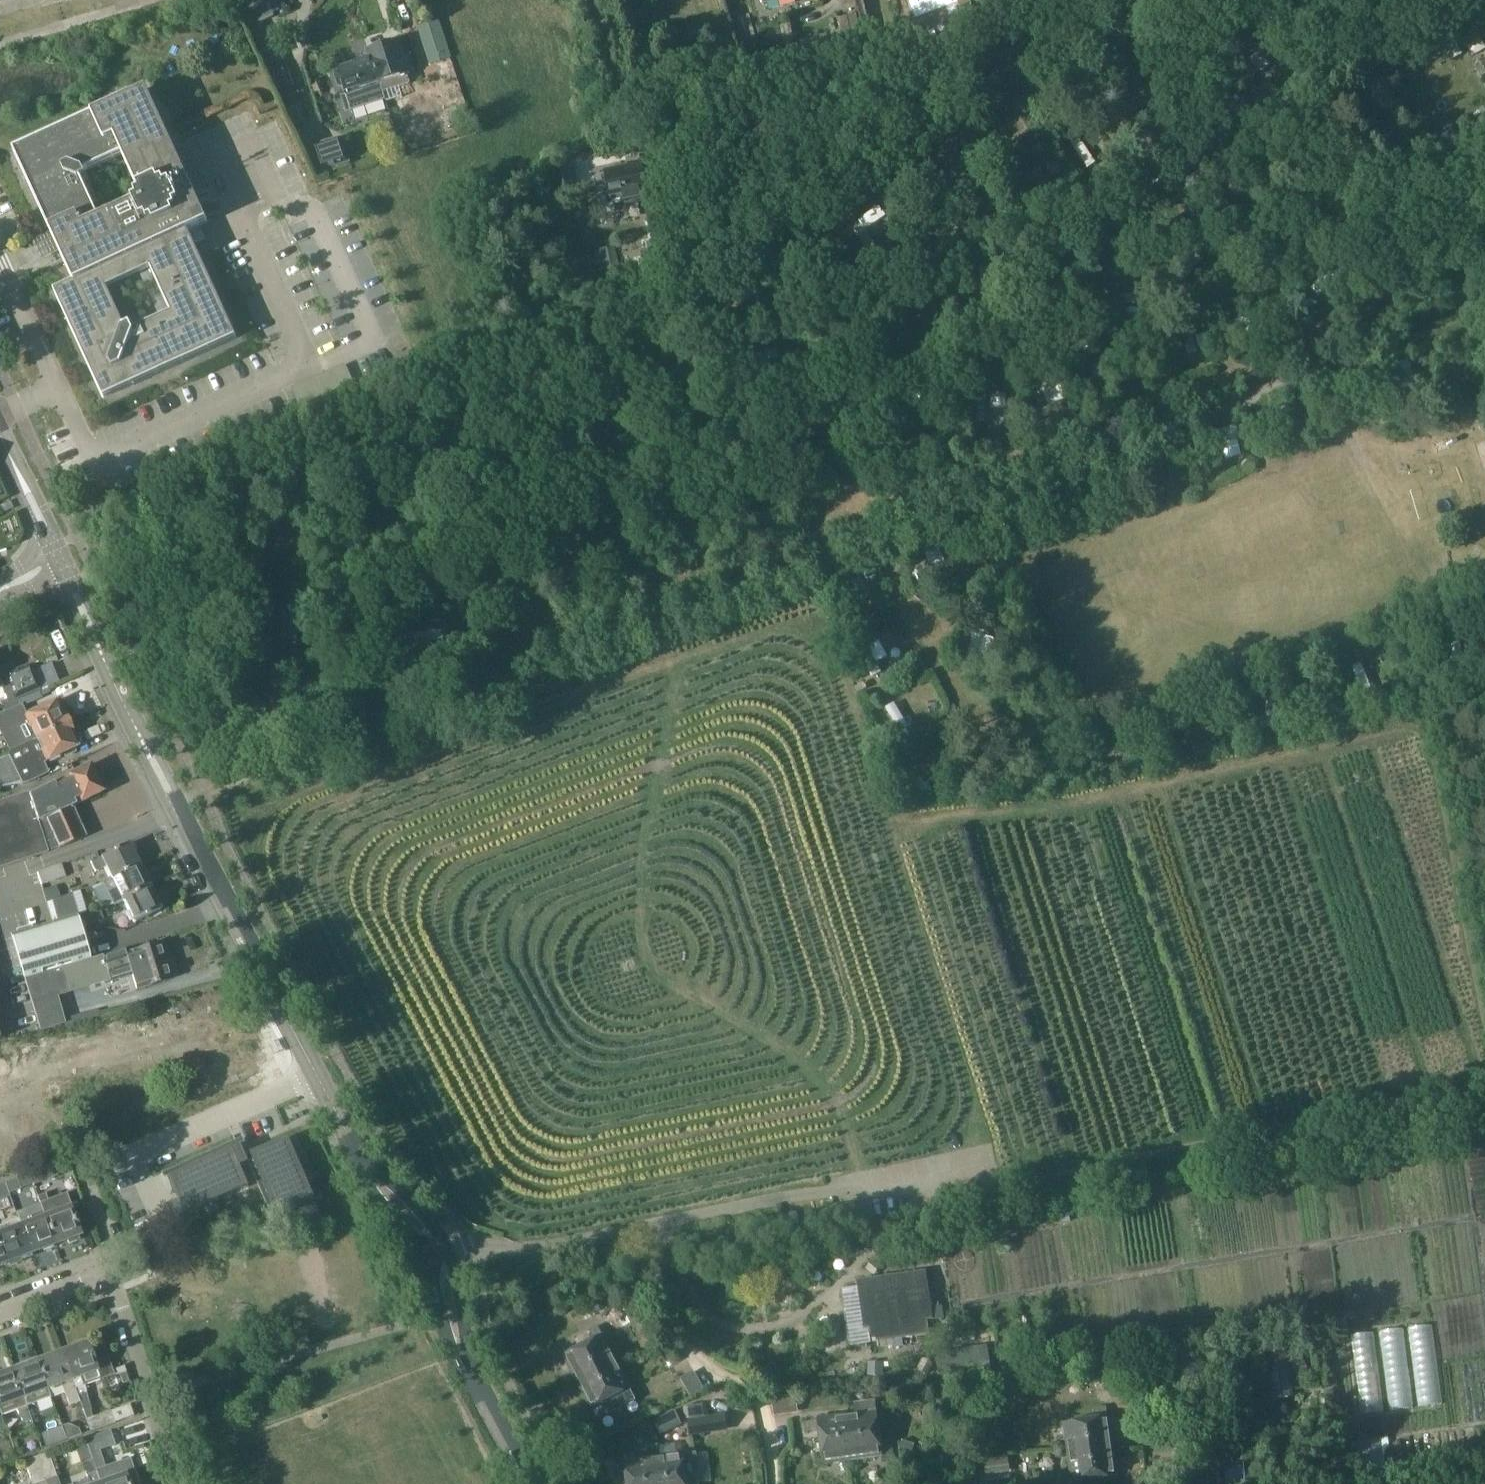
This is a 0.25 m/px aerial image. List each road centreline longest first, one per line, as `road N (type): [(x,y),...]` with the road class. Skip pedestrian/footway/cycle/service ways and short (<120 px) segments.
road 1 (track): [(172,806),(786,579),(1340,326),(1353,305),(1484,256)]
road 2 (secondary): [(530,1483),(460,1349),(436,1252),(359,1152),(172,806),(52,559)]
road 3 (track): [(995,1160),(1484,1084)]
road 4 (residential): [(112,1274),(177,1483)]
road 5 (secondary): [(52,559),(0,441)]
road 6 (residential): [(112,1274),(110,1246),(75,1153)]

